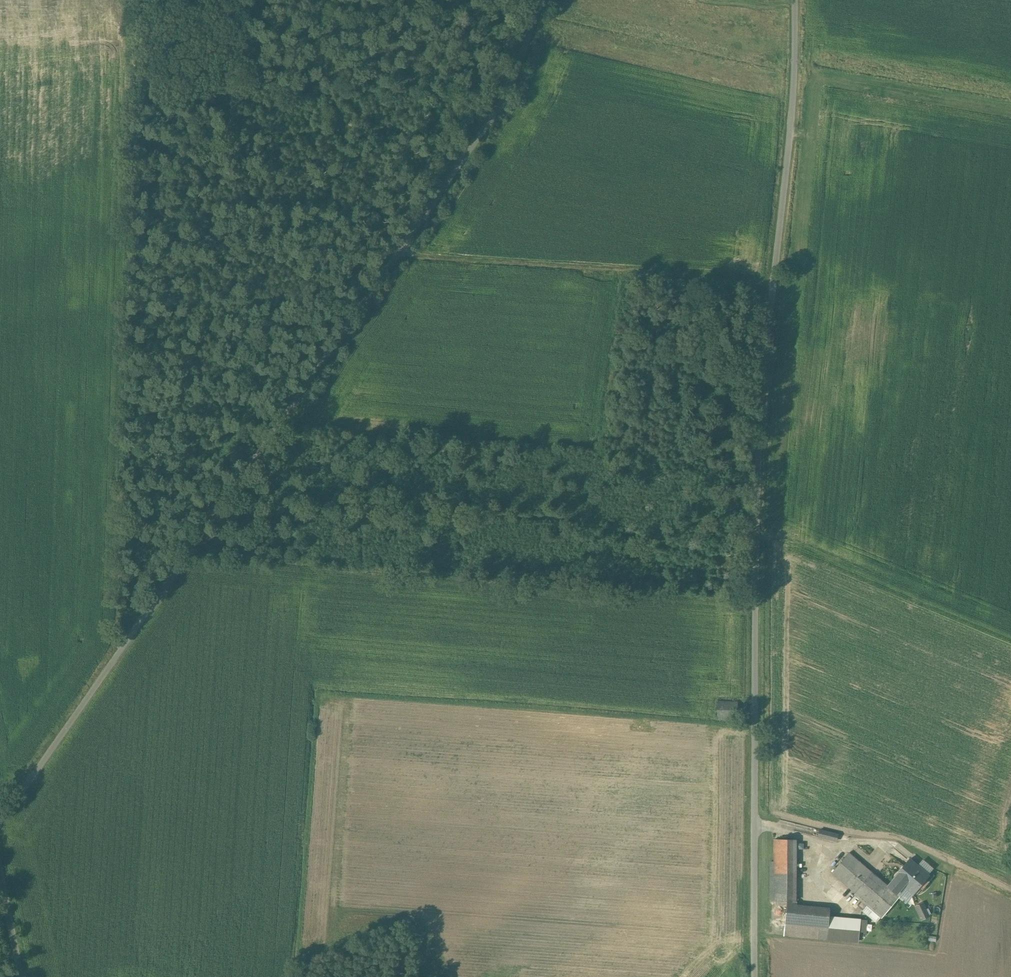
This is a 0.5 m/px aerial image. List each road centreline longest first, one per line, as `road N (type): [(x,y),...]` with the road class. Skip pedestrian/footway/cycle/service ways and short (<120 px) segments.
road 1 (unclassified): [(0,822),(510,86),(534,0)]
road 2 (unclassified): [(757,976),(751,709),(761,418),(789,141),(793,0)]
road 3 (track): [(399,248),(774,286)]
road 4 (track): [(869,844),(899,845),(1010,895)]
road 5 (unclassified): [(25,976),(0,850)]

